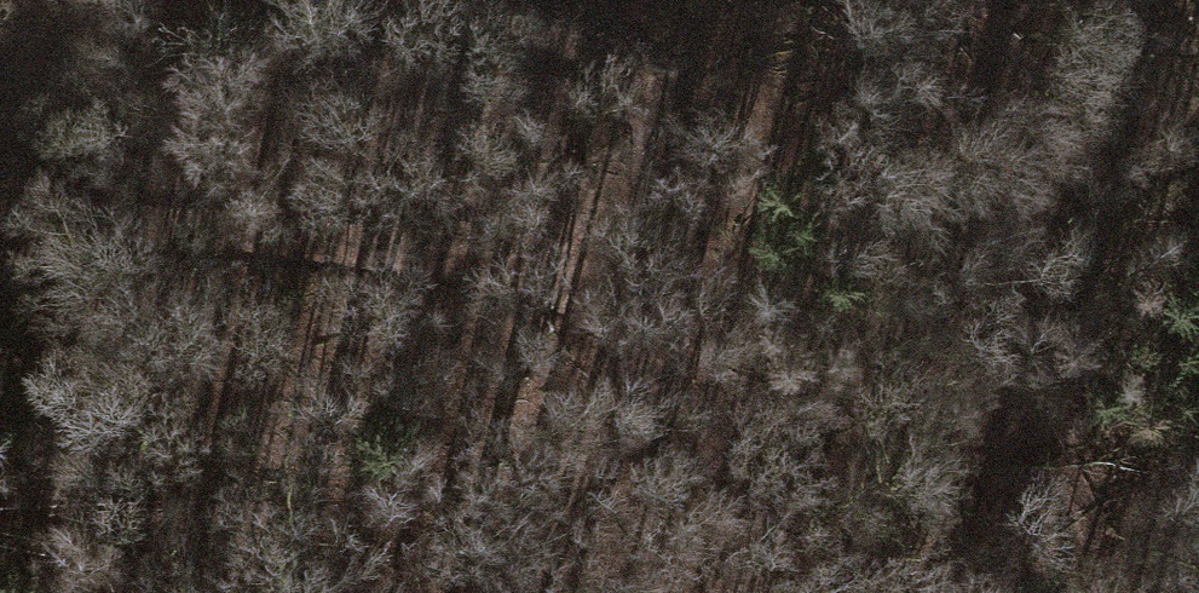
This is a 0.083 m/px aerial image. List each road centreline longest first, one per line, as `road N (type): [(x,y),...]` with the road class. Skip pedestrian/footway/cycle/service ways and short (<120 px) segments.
road 1 (track): [(0,223),(354,245),(557,286),(667,389),(818,592)]
road 2 (track): [(394,0),(600,58),(663,133),(645,216),(557,286)]

